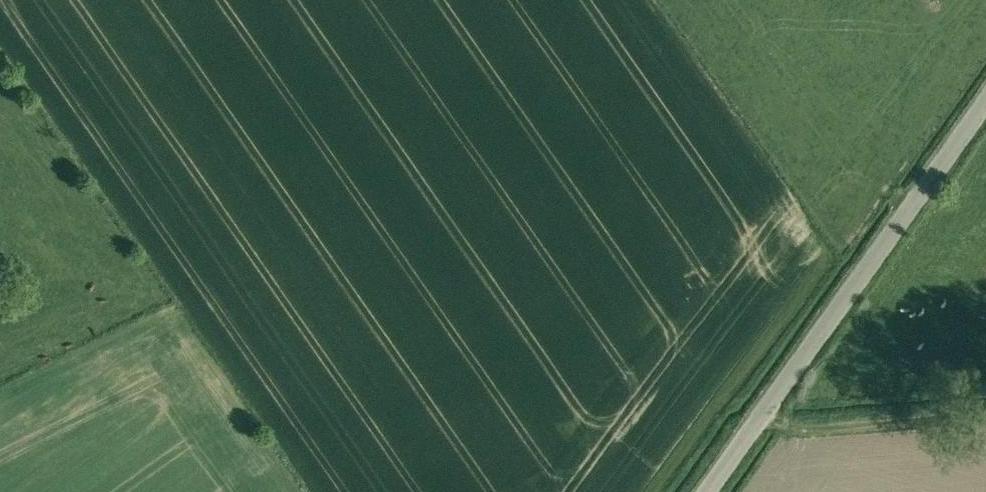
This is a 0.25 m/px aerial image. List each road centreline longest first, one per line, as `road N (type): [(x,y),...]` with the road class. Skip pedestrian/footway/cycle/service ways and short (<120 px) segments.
road 1 (unclassified): [(985,112),(716,491)]

